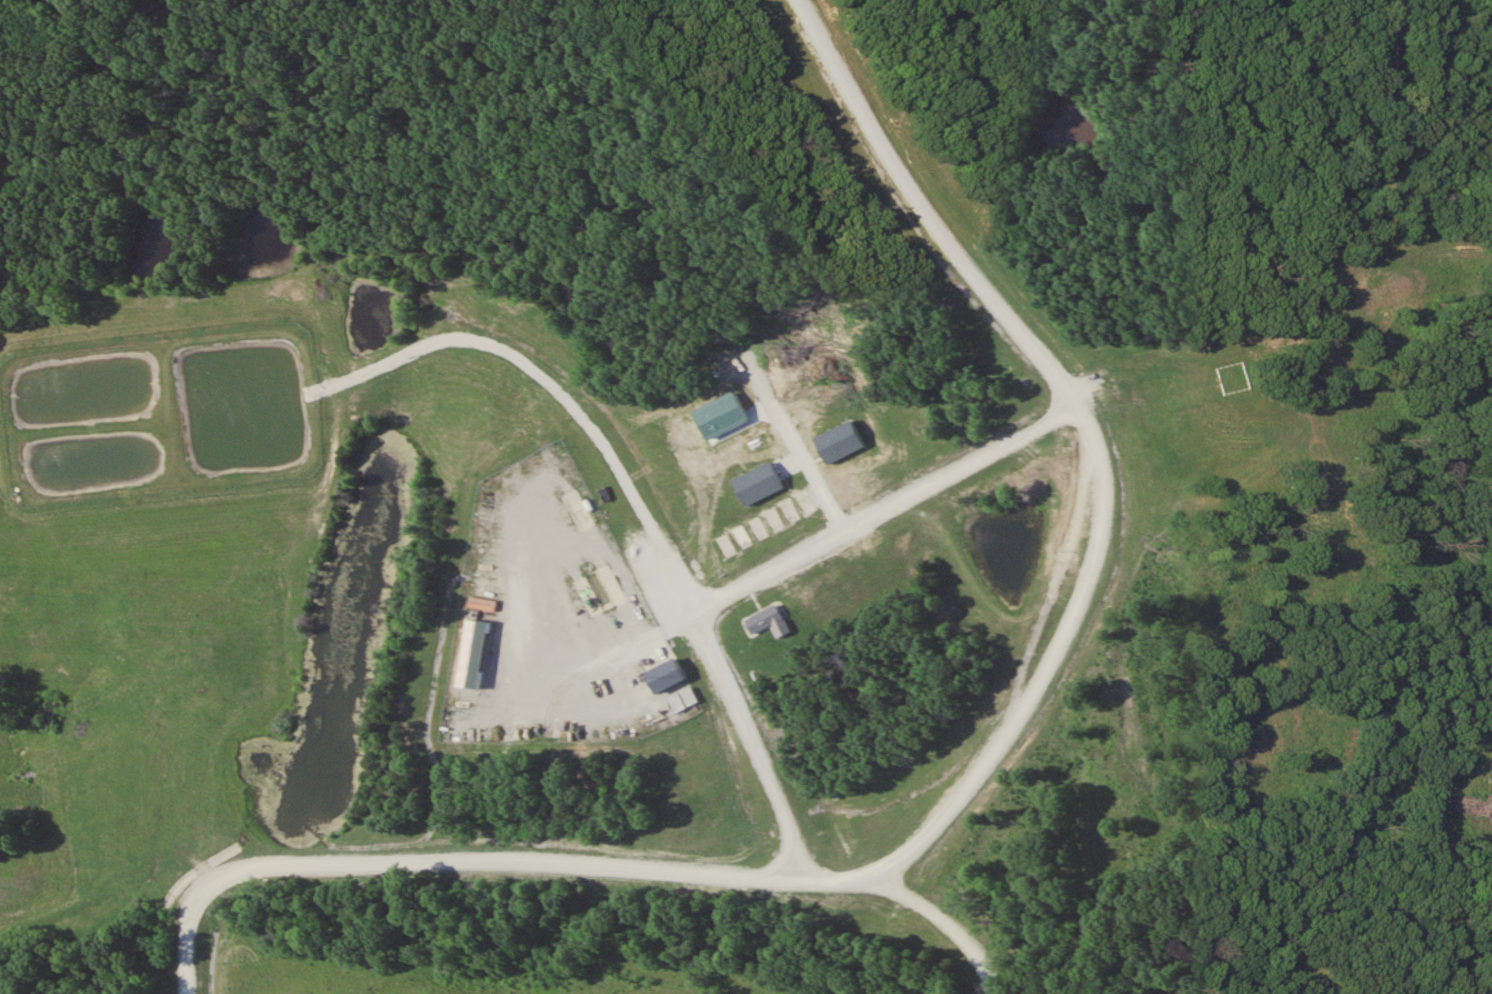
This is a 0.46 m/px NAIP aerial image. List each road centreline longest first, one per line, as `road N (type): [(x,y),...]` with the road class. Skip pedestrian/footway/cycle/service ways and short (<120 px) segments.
road 1 (residential): [(794,0),(929,223),(1075,407),(1099,453),(1099,546),(1060,648),(1001,747),(896,877),(798,886),(341,863),(208,886),(188,937),(189,993)]
road 2 (residential): [(881,879),(979,953),(999,993)]

